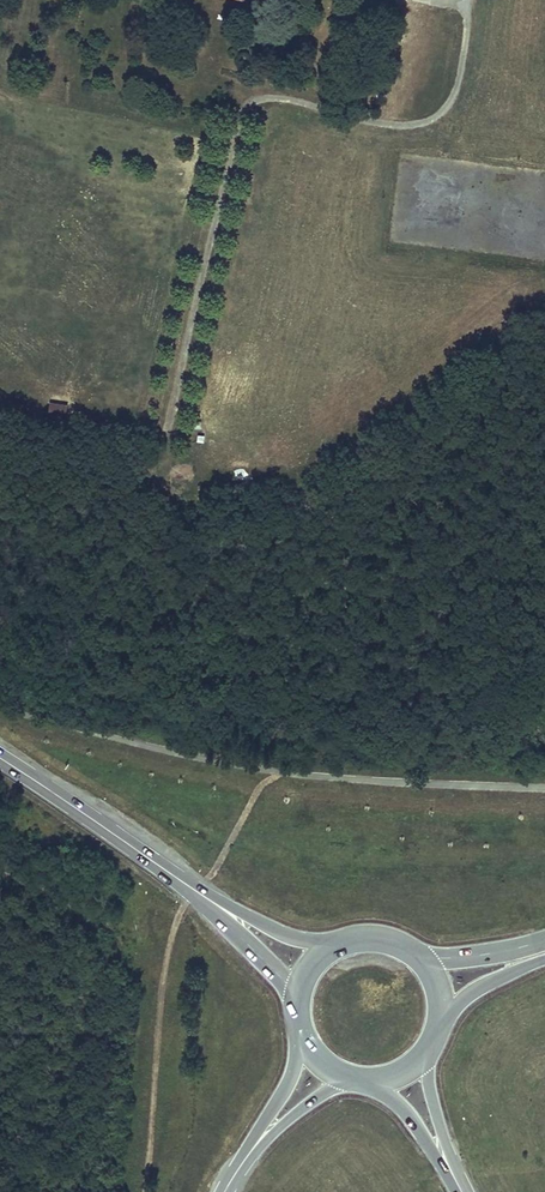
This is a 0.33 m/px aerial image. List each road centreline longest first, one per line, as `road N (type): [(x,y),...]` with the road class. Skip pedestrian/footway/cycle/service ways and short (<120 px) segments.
road 1 (secondary): [(0,762),(192,890)]
road 2 (secondary): [(344,943),(285,935),(192,890)]
road 3 (secondary): [(192,890),(298,1008)]
road 4 (secondary): [(367,1081),(398,1105),(461,1191)]
road 5 (tertiary): [(301,1030),(299,1070),(247,1158)]
road 6 (secondary): [(463,1191),(425,1054)]
road 7 (tertiary): [(247,1158),(297,1111),(351,1078)]
road 8 (secondary): [(544,940),(421,960)]
road 9 (secondary): [(440,1025),(473,993),(544,960)]

